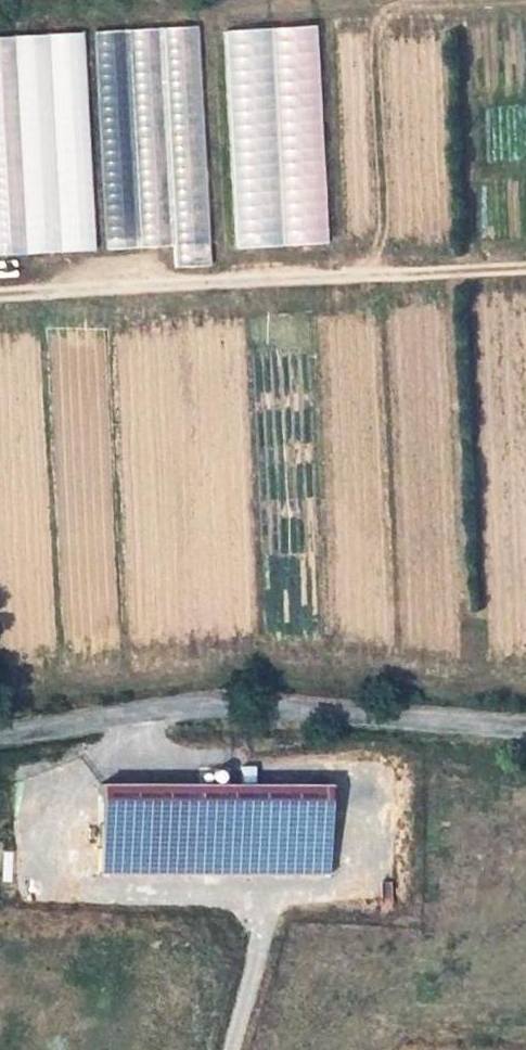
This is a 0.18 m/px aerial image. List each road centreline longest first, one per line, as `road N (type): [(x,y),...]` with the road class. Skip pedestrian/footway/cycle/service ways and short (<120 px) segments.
road 1 (unclassified): [(0,735),(236,703),(525,724)]

